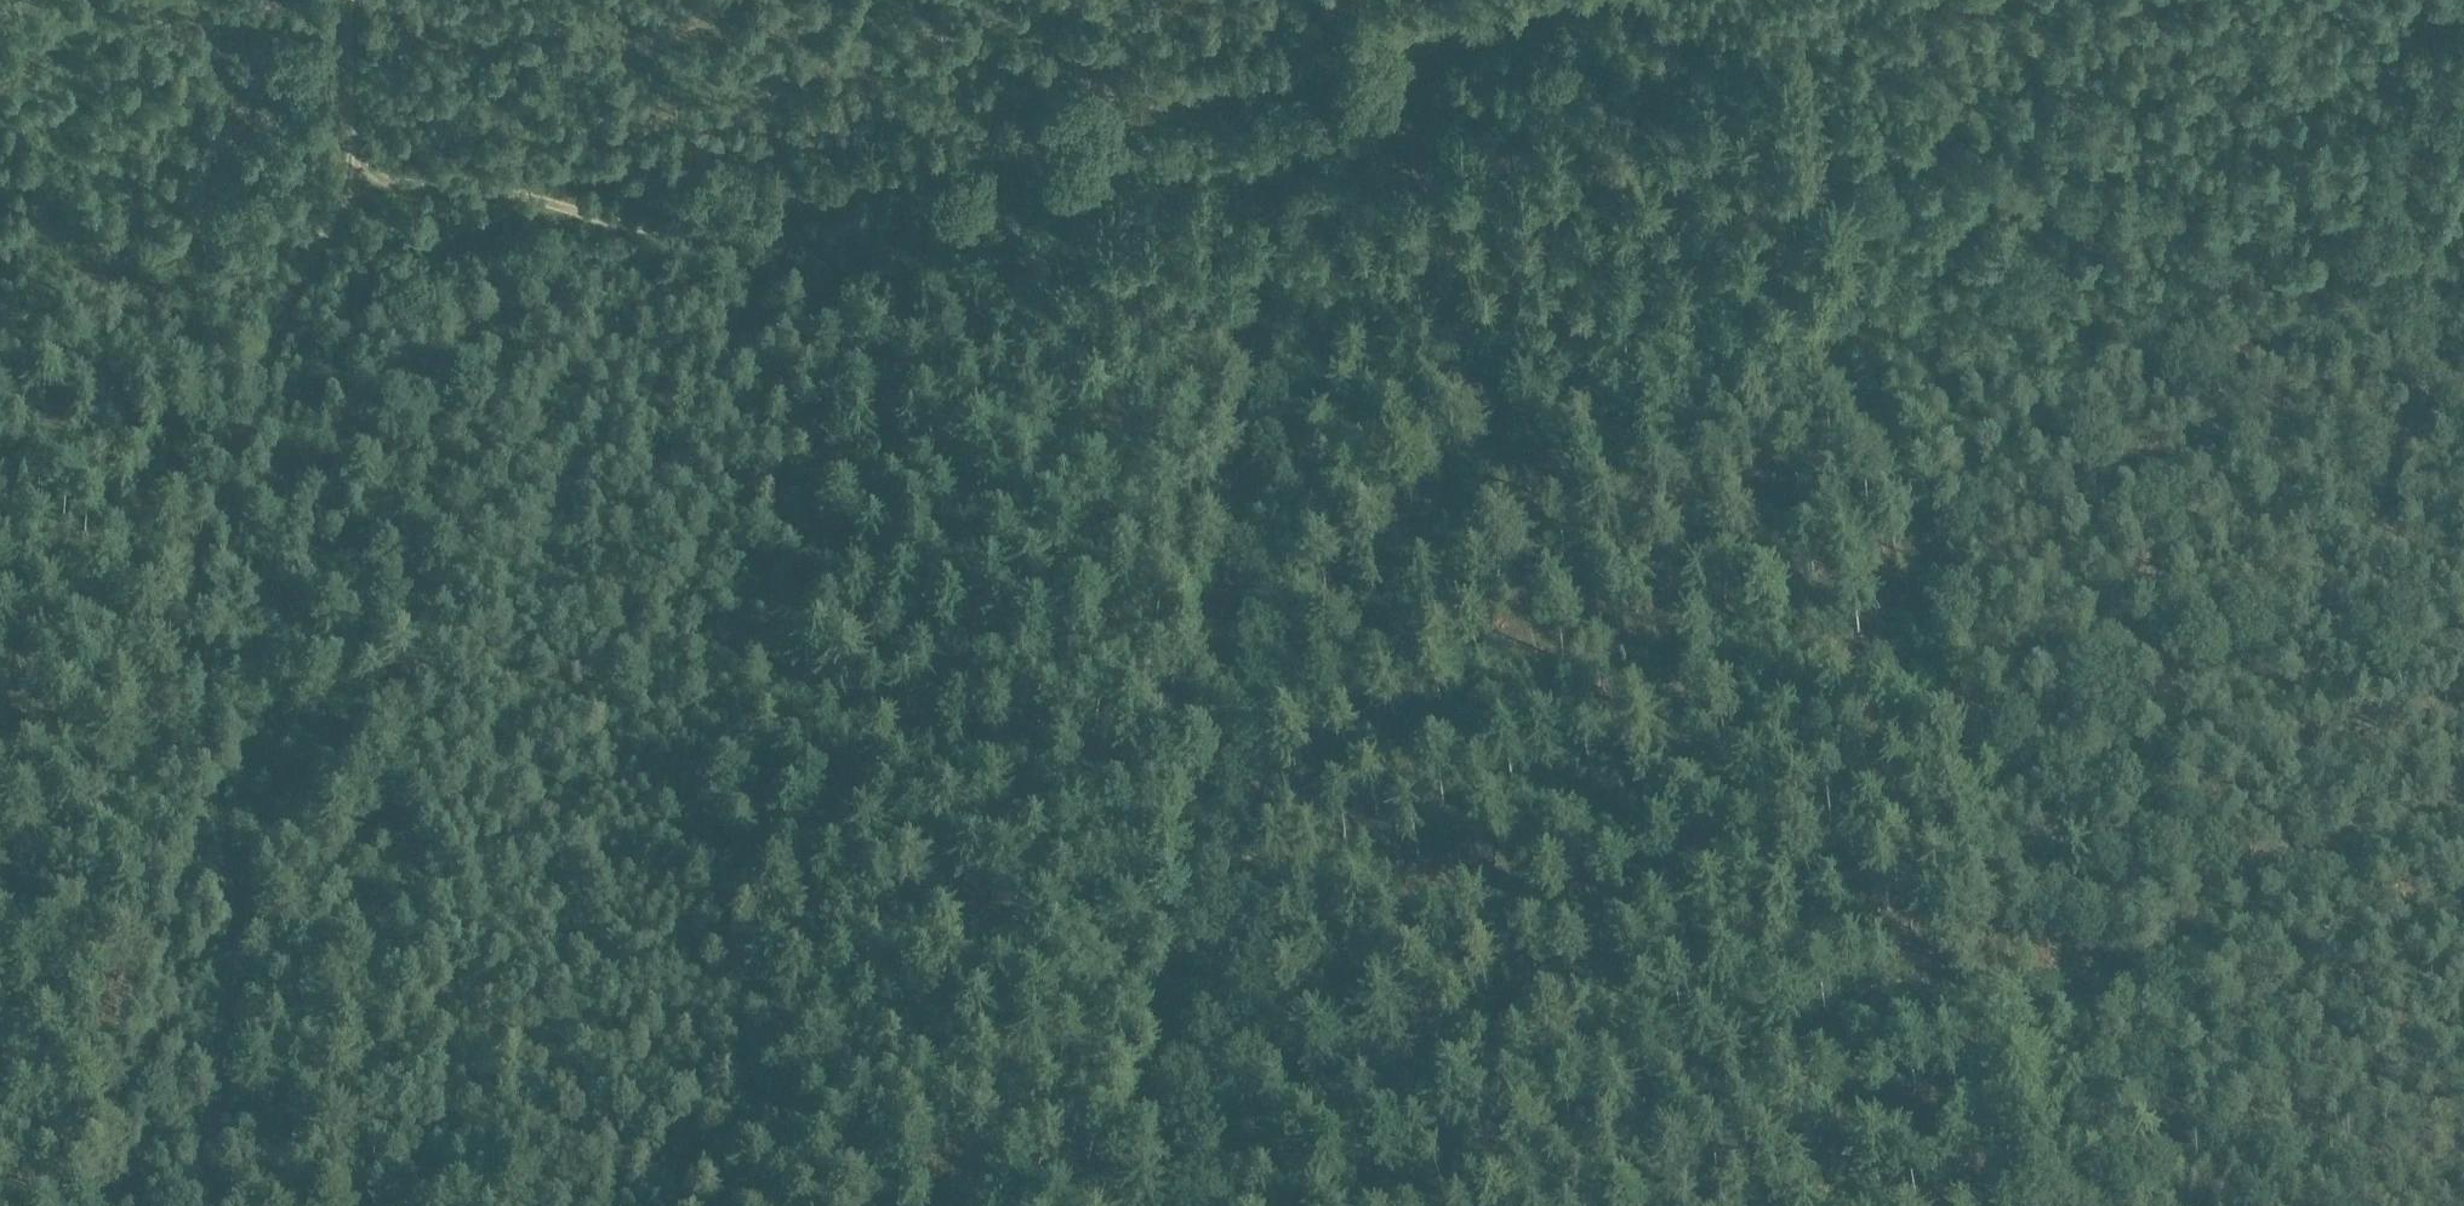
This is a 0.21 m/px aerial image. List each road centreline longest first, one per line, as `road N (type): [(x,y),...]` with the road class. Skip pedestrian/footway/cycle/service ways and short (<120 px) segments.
road 1 (track): [(350,0),(352,183),(484,190),(647,230),(704,230),(1277,89),(1572,0)]
road 2 (track): [(1659,1205),(1470,344),(1438,209),(1388,61)]
road 3 (track): [(205,1205),(230,941),(207,762),(199,617),(205,568),(270,364),(352,183)]

